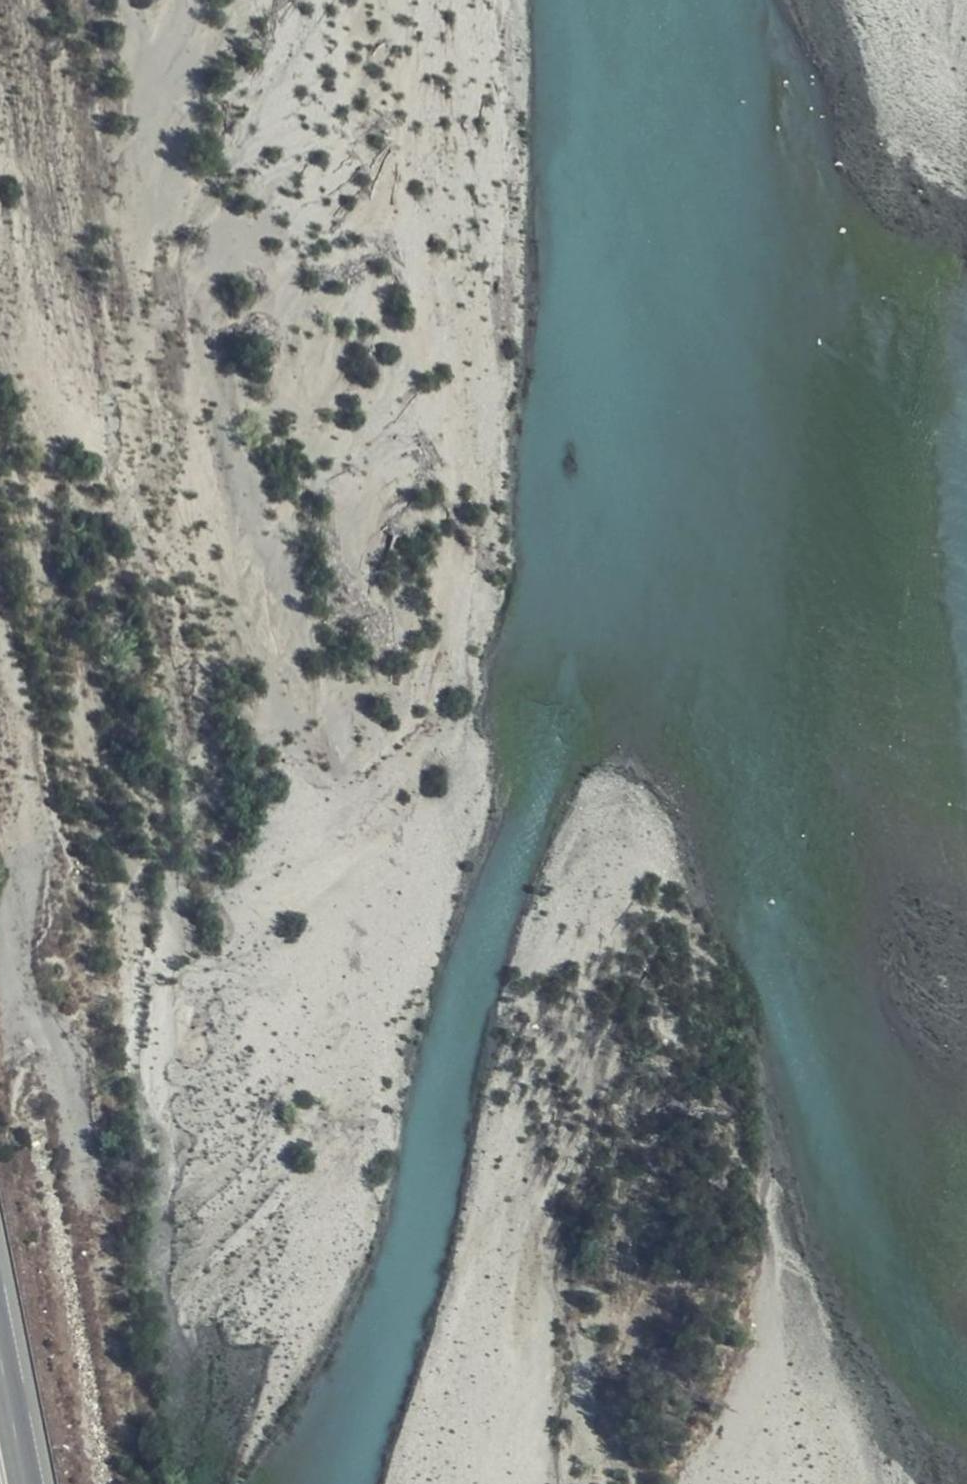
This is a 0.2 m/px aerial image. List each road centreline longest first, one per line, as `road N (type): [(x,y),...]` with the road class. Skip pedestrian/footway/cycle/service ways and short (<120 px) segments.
road 1 (trunk): [(25,1483),(0,1355)]

